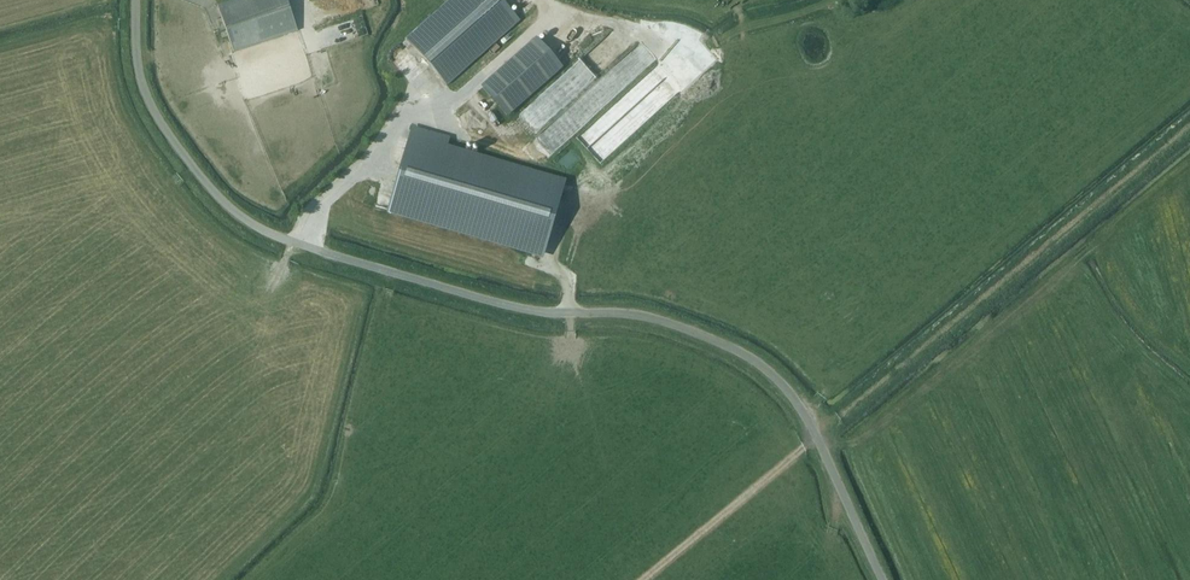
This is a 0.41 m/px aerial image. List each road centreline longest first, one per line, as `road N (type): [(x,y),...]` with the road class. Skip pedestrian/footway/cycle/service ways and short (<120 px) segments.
road 1 (unclassified): [(882,579),(808,421),(767,369),(733,348),(637,315),(507,305),(300,244),(236,212),(191,165),(147,98),(135,0)]
road 2 (track): [(827,0),(704,41),(663,43)]

